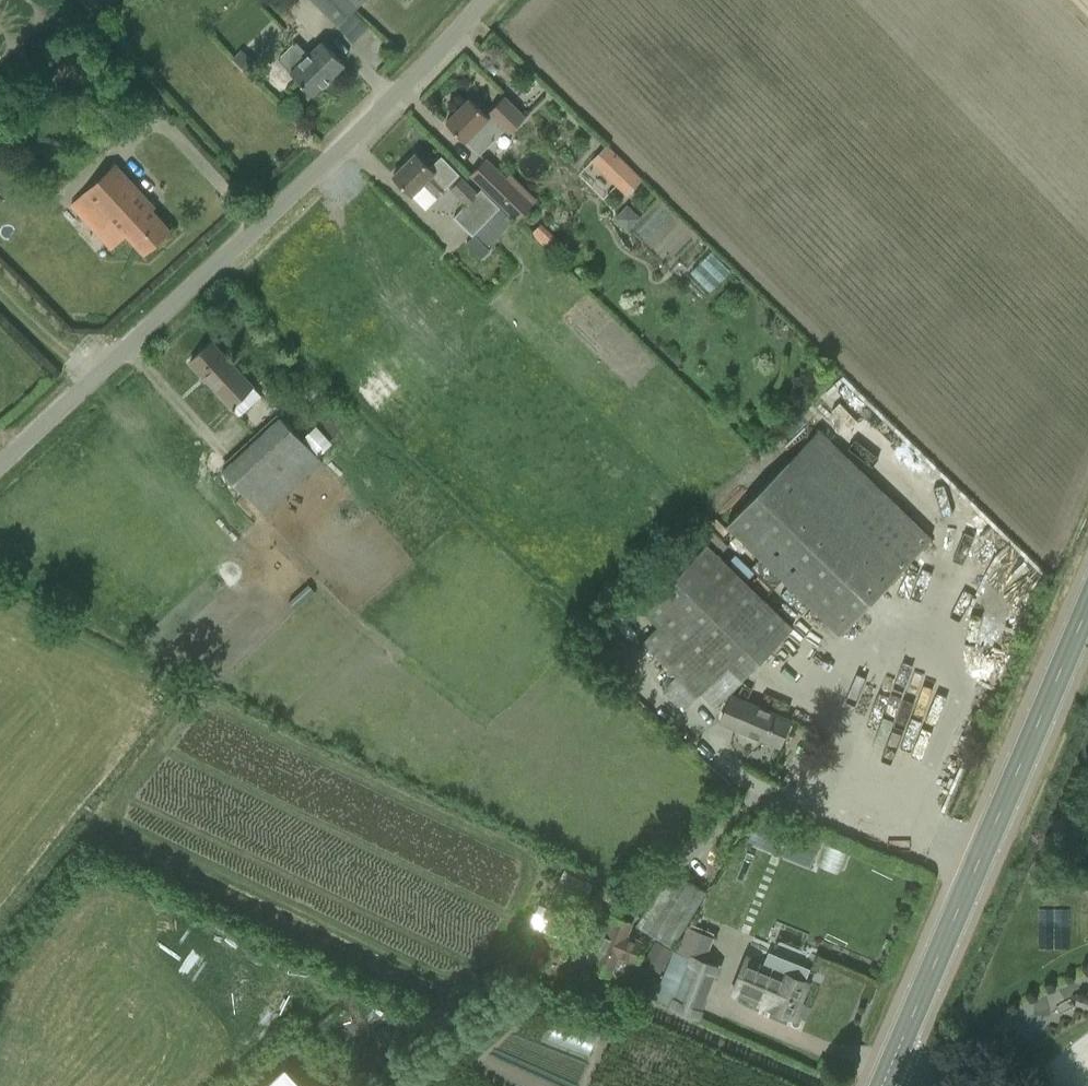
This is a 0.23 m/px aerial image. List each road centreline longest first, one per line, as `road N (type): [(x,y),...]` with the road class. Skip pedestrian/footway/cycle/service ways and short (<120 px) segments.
road 1 (unclassified): [(0,465),(159,323),(493,0)]
road 2 (primary): [(891,1065),(1087,606)]

